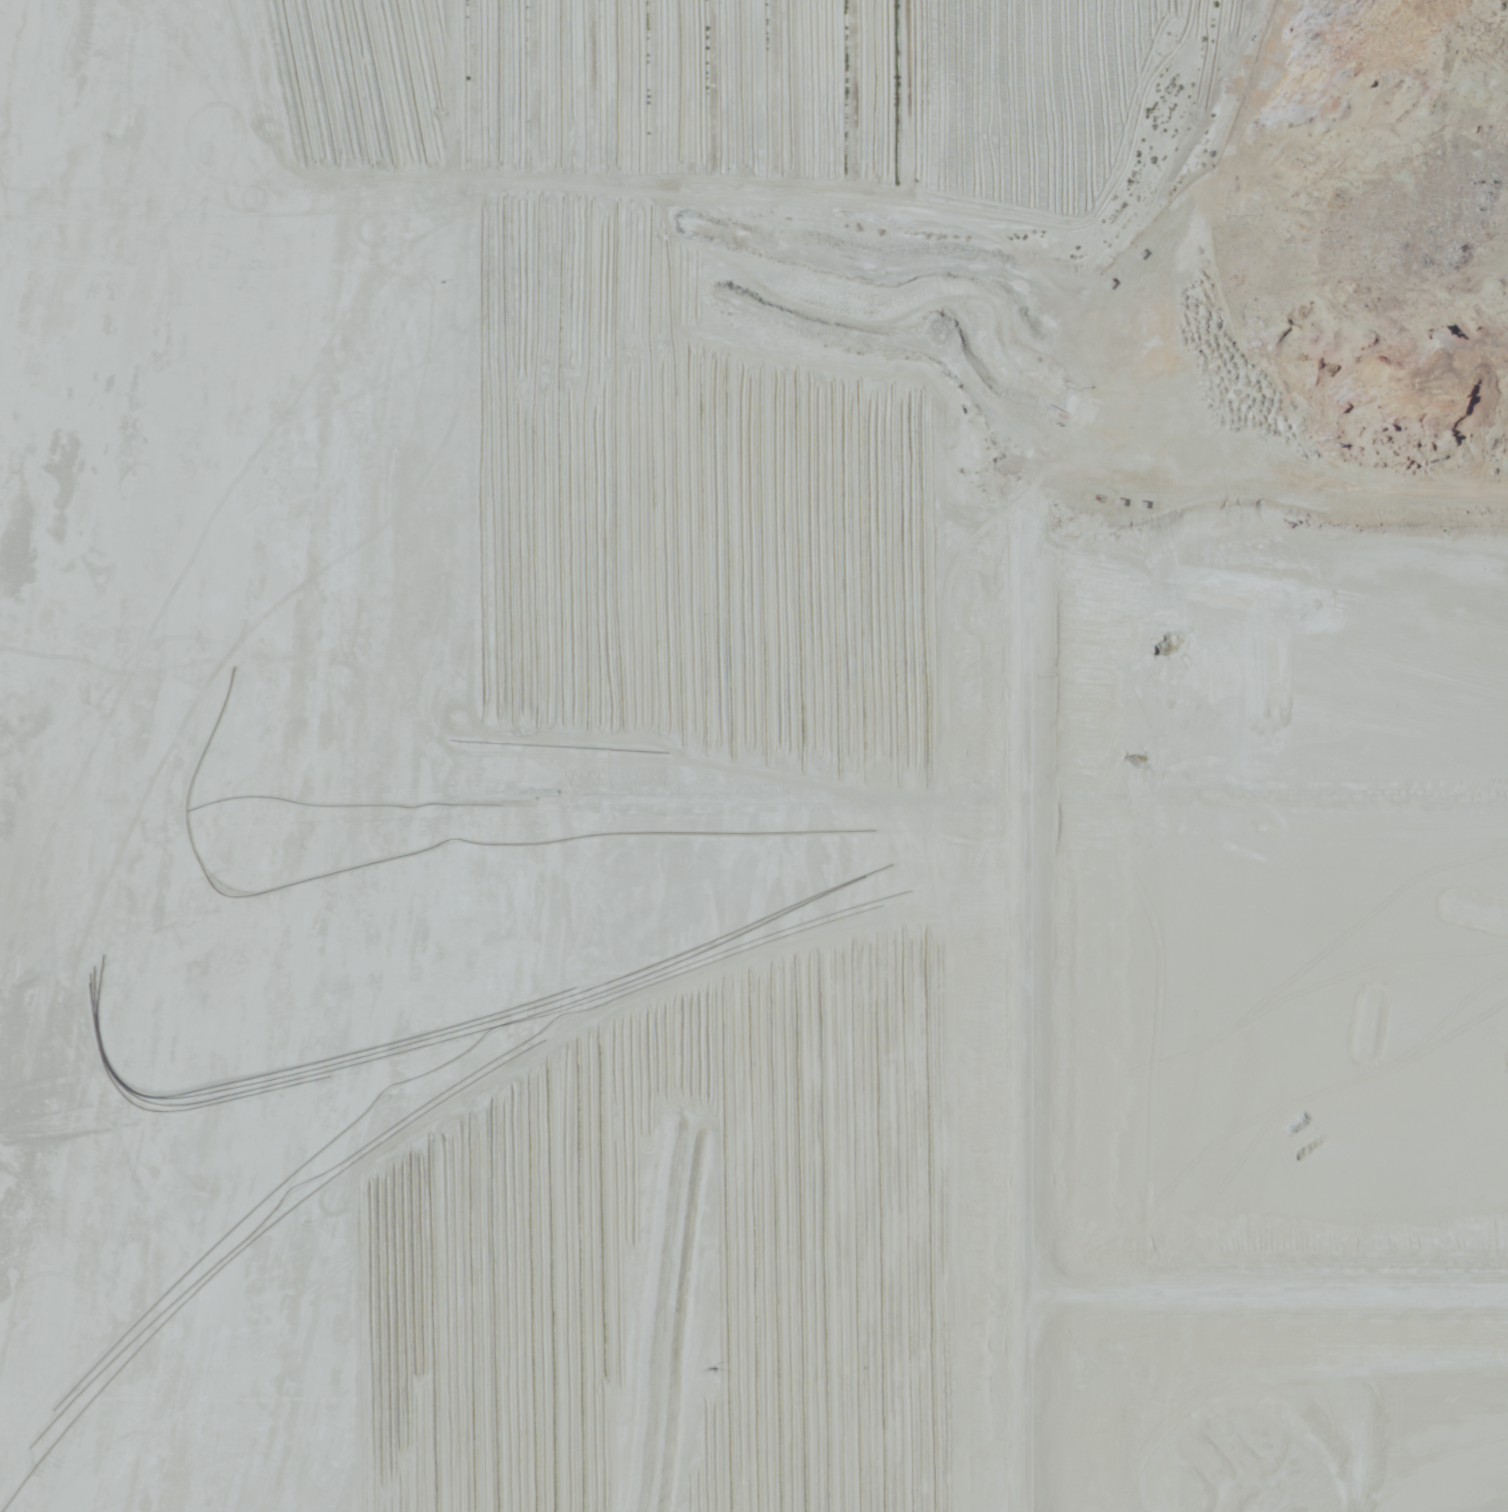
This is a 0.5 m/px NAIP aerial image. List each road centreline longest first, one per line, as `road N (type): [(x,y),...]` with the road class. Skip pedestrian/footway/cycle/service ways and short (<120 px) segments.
road 1 (residential): [(1507,486),(1340,477),(1092,413)]

